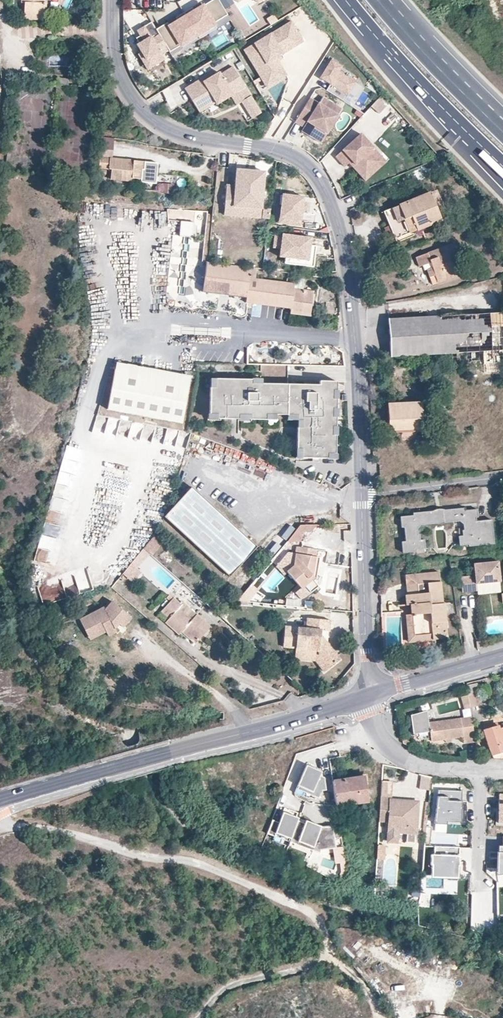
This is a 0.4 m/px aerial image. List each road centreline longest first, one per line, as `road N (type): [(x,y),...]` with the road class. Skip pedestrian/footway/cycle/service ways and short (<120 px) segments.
road 1 (residential): [(111,0),(118,72),(145,114),(181,134),(303,161),(332,201),(356,347),(362,496)]
road 2 (unclassified): [(0,817),(142,856),(196,861),(310,912),(325,926),(317,964),(232,986),(200,1017)]
road 3 (tertiary): [(0,801),(369,696)]
road 4 (residential): [(362,496),(369,696)]
road 5 (trunk): [(502,132),(379,0)]
road 6 (trunk): [(346,0),(463,130)]
road 7 (trunk): [(502,112),(392,0)]
road 8 (residential): [(481,768),(415,762),(392,751),(377,732),(369,696)]
road 9 (residential): [(362,496),(502,477)]
road 10 (tertiary): [(502,657),(369,696)]

